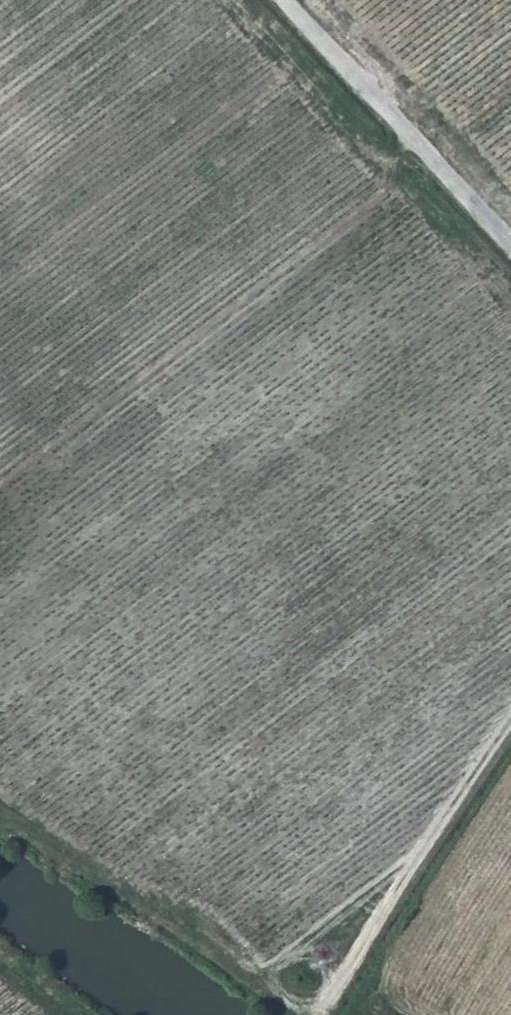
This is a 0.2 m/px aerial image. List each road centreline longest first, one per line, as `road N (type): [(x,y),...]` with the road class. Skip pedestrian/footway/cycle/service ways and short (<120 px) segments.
road 1 (track): [(510,248),(281,0)]
road 2 (track): [(333,1014),(391,904),(510,730)]

